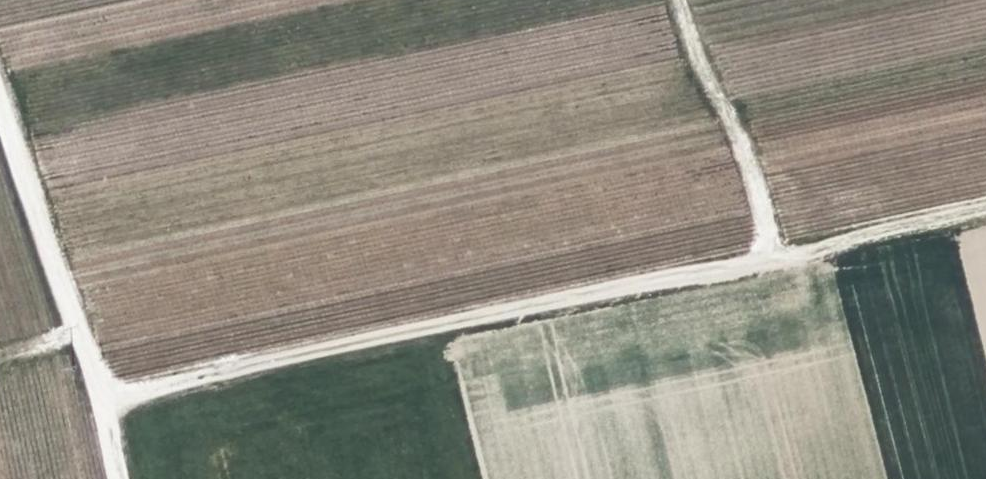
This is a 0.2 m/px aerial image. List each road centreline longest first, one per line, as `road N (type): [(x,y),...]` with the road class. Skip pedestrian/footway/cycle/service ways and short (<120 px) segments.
road 1 (track): [(985,209),(98,397)]
road 2 (track): [(0,107),(98,397),(117,478)]
road 3 (track): [(764,254),(753,175),(712,94),(683,0)]

